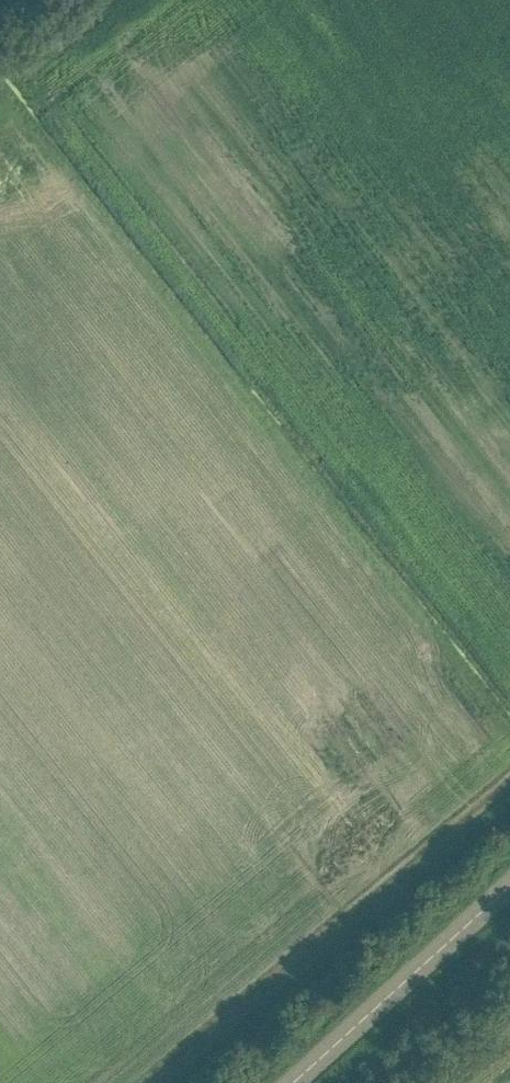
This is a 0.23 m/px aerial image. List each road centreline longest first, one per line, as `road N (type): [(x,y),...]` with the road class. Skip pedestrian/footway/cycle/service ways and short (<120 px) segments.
road 1 (unclassified): [(287,1082),(509,877)]

